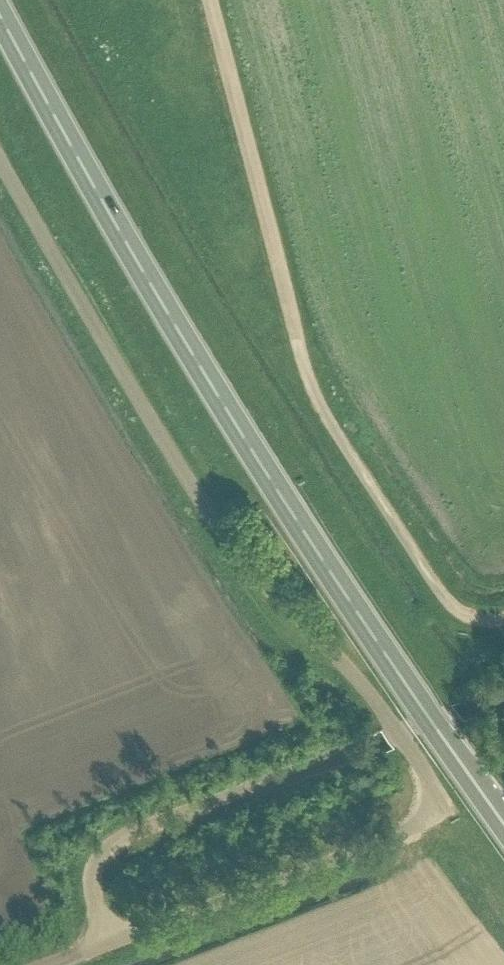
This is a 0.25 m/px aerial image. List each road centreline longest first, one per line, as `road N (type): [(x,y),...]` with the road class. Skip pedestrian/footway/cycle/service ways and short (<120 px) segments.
road 1 (unclassified): [(105,941),(452,808),(370,689),(241,559),(0,156)]
road 2 (trunk): [(503,822),(229,414),(0,10)]
road 3 (unclassified): [(209,0),(308,381),(440,586),(466,614),(503,618)]
road 4 (unclassified): [(105,941),(95,867),(126,834),(503,692)]

